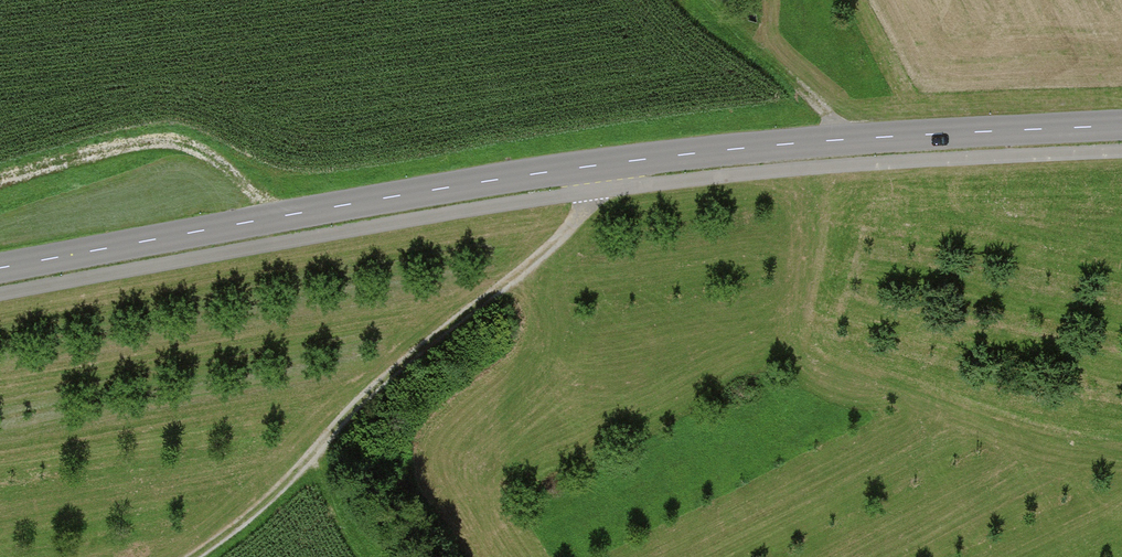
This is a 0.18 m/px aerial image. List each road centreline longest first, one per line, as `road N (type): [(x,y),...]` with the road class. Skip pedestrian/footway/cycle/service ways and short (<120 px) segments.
road 1 (tertiary): [(0,268),(623,161),(1121,124)]
road 2 (track): [(623,161),(532,264),(405,361),(271,497),(192,556)]
road 3 (track): [(0,175),(170,141),(228,170),(280,217)]
road 4 (track): [(697,0),(851,139)]

